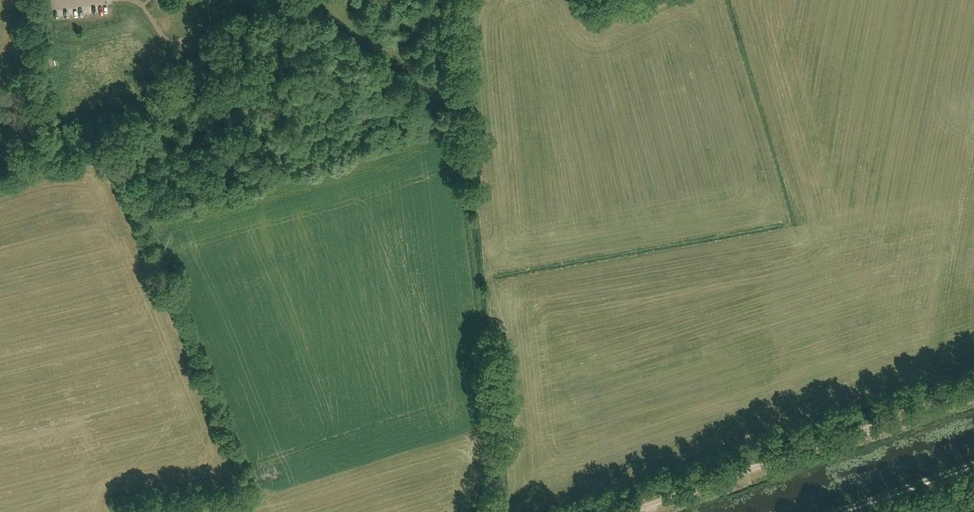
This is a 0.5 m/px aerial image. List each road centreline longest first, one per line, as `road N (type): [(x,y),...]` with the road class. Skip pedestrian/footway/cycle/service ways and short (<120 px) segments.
road 1 (unclassified): [(632,511),(973,395)]

